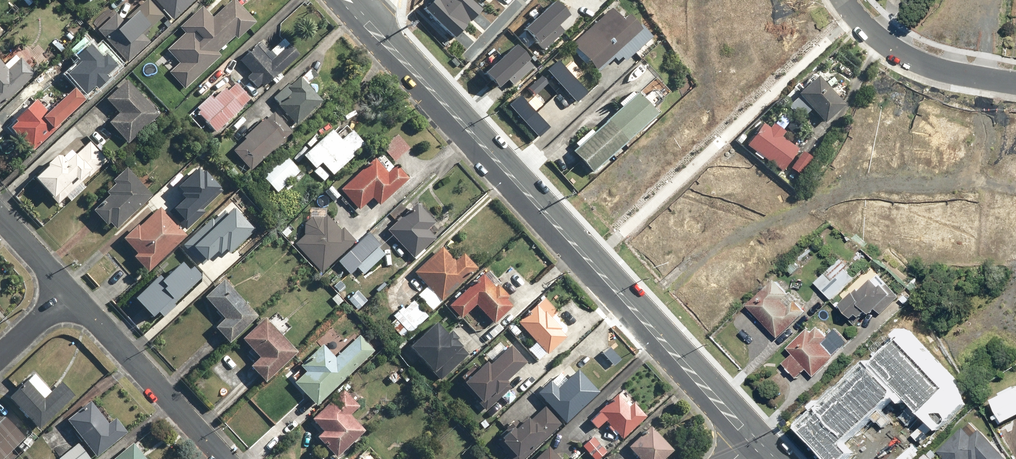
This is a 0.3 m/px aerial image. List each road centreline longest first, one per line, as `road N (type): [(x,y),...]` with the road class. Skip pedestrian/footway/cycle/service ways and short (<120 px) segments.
road 1 (secondary): [(358,13),(754,439)]
road 2 (residential): [(70,292),(223,458)]
road 3 (residential): [(841,0),(886,46),(948,74),(1015,83)]

